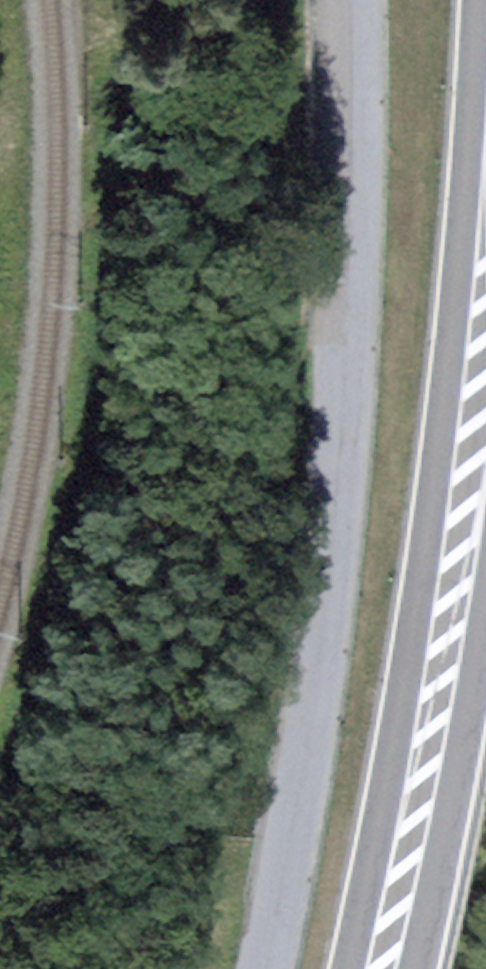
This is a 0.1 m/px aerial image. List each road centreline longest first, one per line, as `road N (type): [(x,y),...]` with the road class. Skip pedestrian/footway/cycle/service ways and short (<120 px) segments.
road 1 (unclassified): [(345,0),(356,171),(348,341),(265,968)]
road 2 (primary): [(371,968),(440,664),(466,479),(485,224)]
road 3 (track): [(255,0),(264,191),(290,277),(348,341)]

